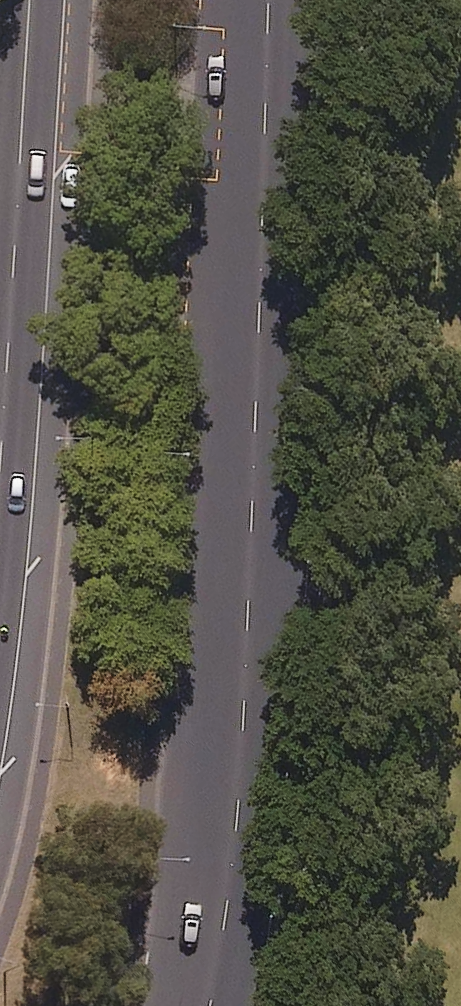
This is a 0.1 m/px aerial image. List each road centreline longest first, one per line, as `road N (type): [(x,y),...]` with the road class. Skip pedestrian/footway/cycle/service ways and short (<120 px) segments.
road 1 (secondary): [(267,126),(243,725),(212,1005)]
road 2 (secondary): [(0,387),(28,0)]
road 3 (secondary): [(313,10),(267,126)]

